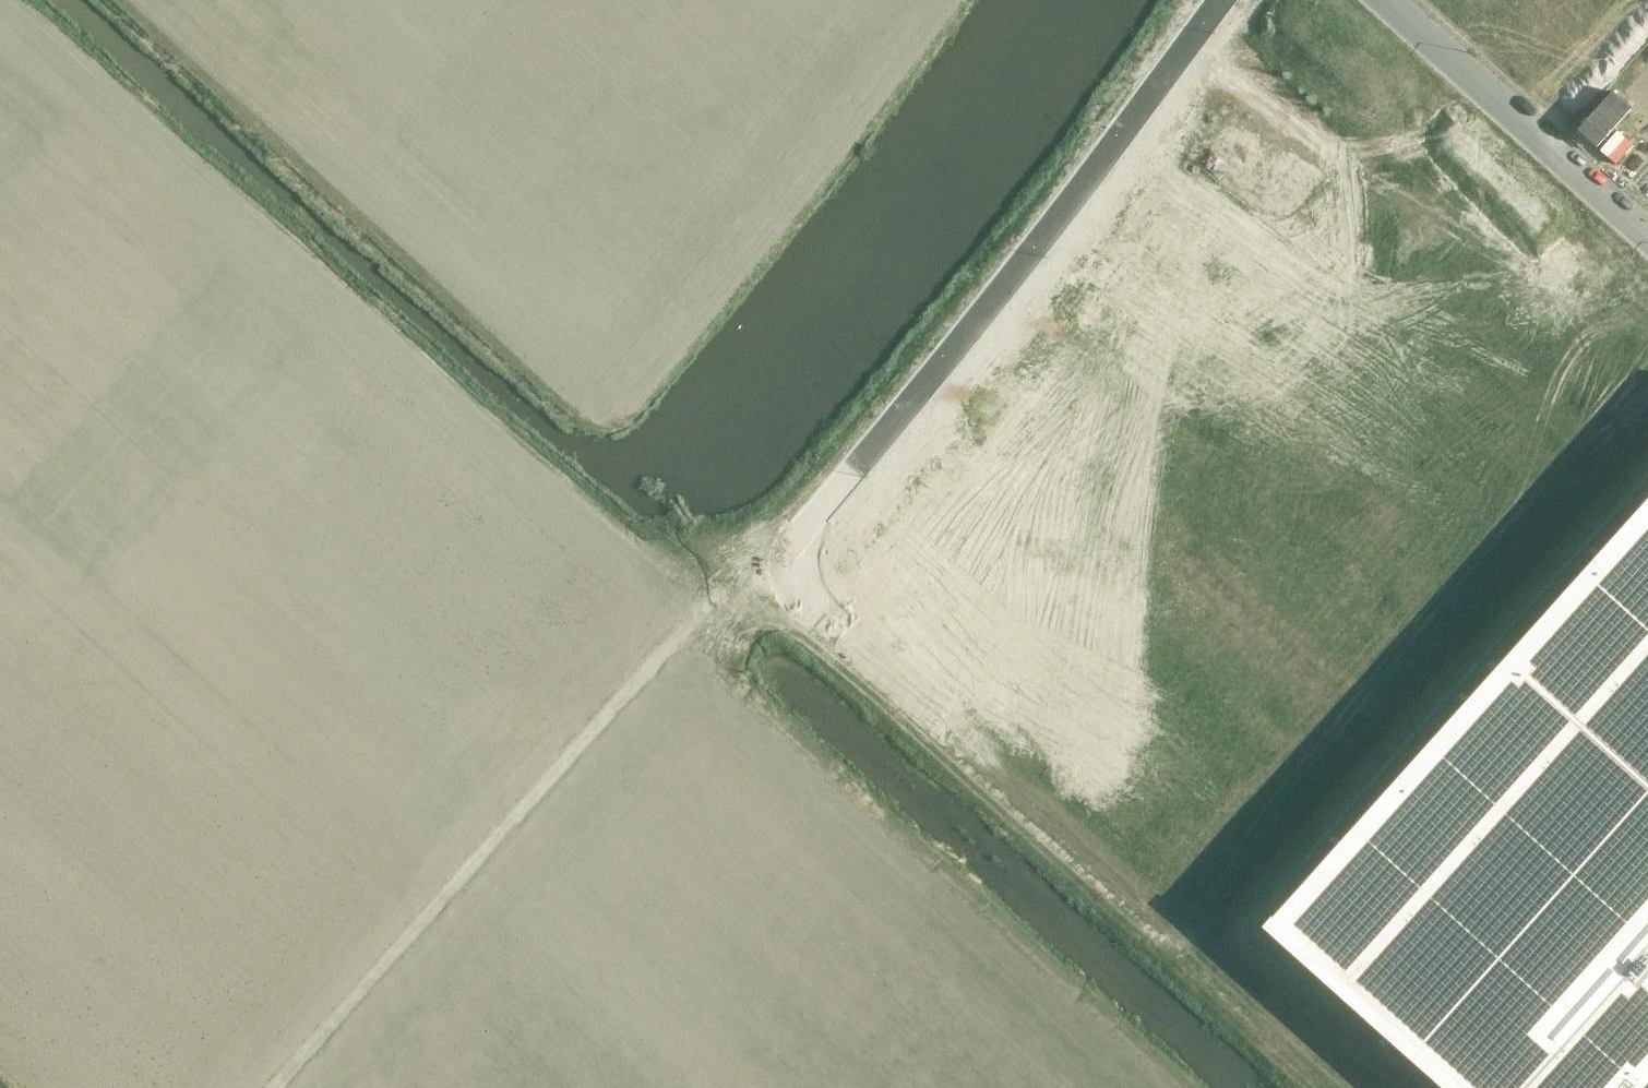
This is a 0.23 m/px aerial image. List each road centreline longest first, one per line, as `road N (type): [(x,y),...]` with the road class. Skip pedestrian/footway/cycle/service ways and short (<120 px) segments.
road 1 (track): [(704,605),(275,1087)]
road 2 (unclassified): [(1377,0),(1647,243)]

